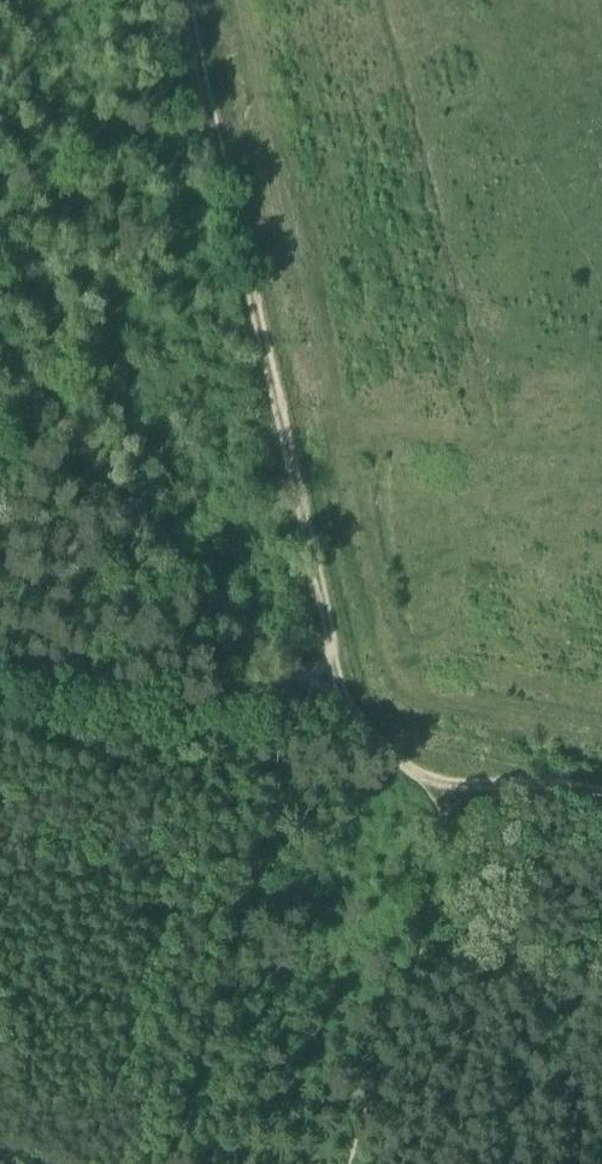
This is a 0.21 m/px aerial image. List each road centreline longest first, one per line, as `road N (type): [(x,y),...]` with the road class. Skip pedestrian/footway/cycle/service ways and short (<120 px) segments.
road 1 (track): [(188,0),(339,682)]
road 2 (track): [(309,692),(0,358)]
road 3 (track): [(441,790),(441,868),(351,1163)]
road 4 (track): [(441,790),(556,785),(601,794)]
road 5 (track): [(339,682),(352,716),(441,790)]

